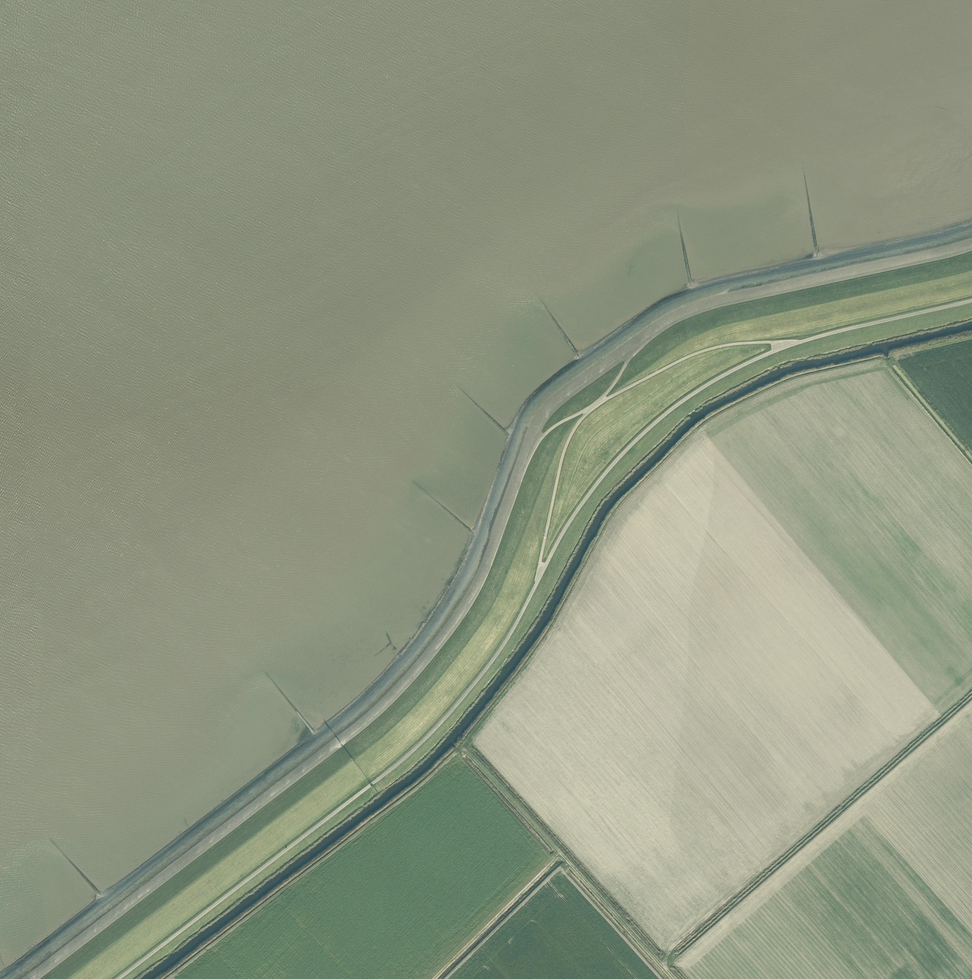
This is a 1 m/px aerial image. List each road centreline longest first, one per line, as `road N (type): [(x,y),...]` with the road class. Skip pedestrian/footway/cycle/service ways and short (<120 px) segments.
road 1 (unclassified): [(118,978),(433,731),(500,651),(539,580)]
road 2 (unclassified): [(539,580),(582,504),(639,437),(711,382),(786,345)]
road 3 (track): [(673,978),(464,750)]
road 4 (unclassified): [(589,408),(699,353),(786,345)]
road 5 (unclassified): [(786,345),(971,301)]
road 6 (unclassified): [(539,580),(561,457),(589,408)]

